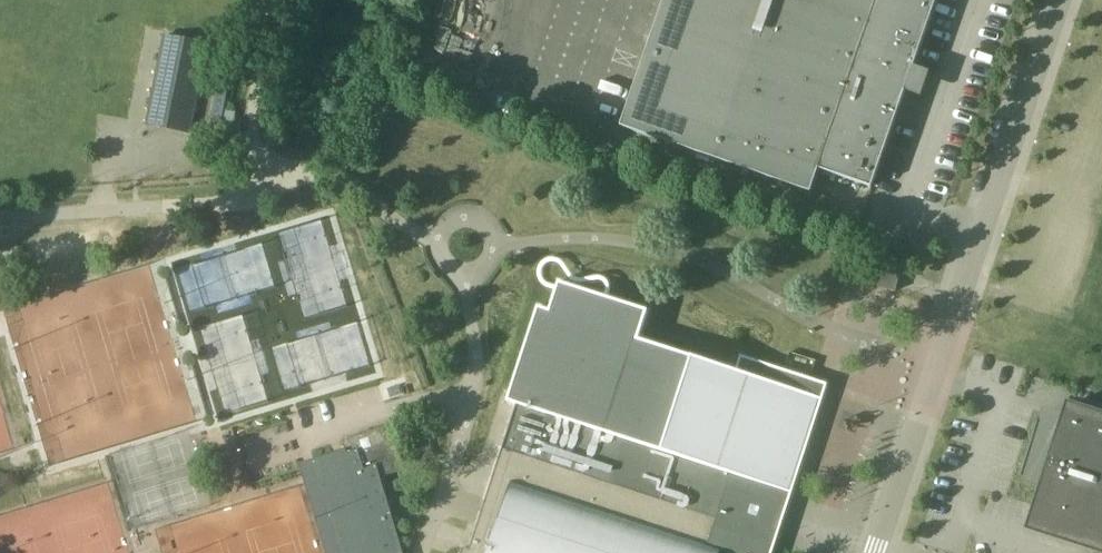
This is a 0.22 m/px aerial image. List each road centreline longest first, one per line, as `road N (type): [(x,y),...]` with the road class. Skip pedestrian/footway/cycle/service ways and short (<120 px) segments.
road 1 (unclassified): [(873,552),(1058,0)]

